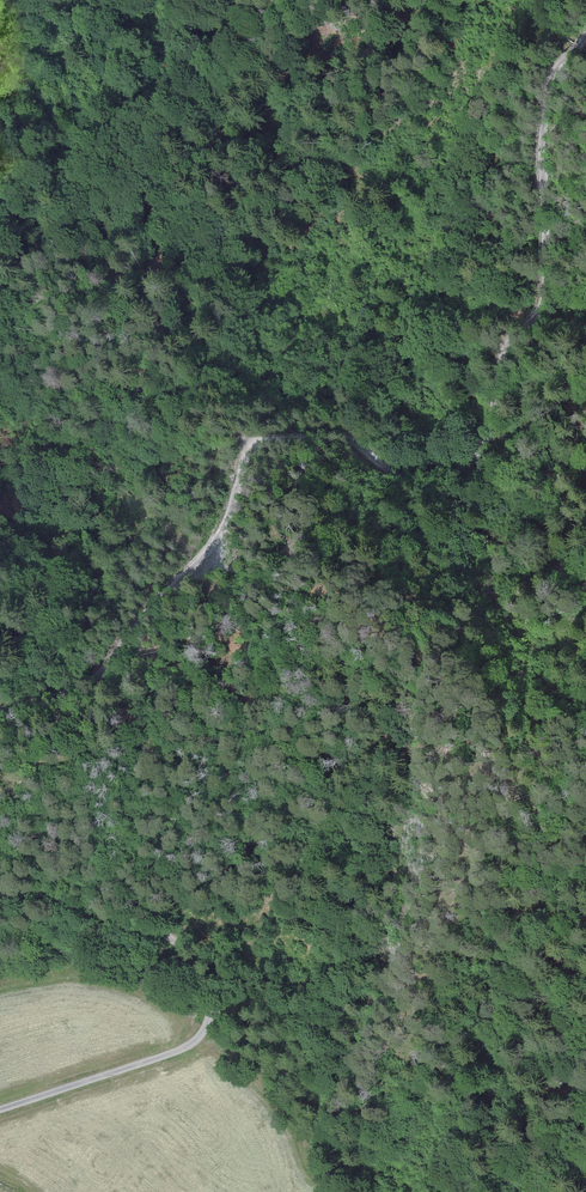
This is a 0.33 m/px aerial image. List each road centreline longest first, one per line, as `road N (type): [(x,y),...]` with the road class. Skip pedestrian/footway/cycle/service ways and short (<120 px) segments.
road 1 (track): [(0,714),(101,674),(217,540),(247,454),(261,442),(346,438),(391,473),(421,480),(474,461),(505,349),(542,304),(544,115),(555,70),(585,37)]
road 2 (track): [(0,895),(60,897),(171,938),(193,963),(211,1008),(188,1045),(0,1110)]
road 3 (track): [(0,16),(19,74),(86,154),(109,149),(140,104),(214,66)]

